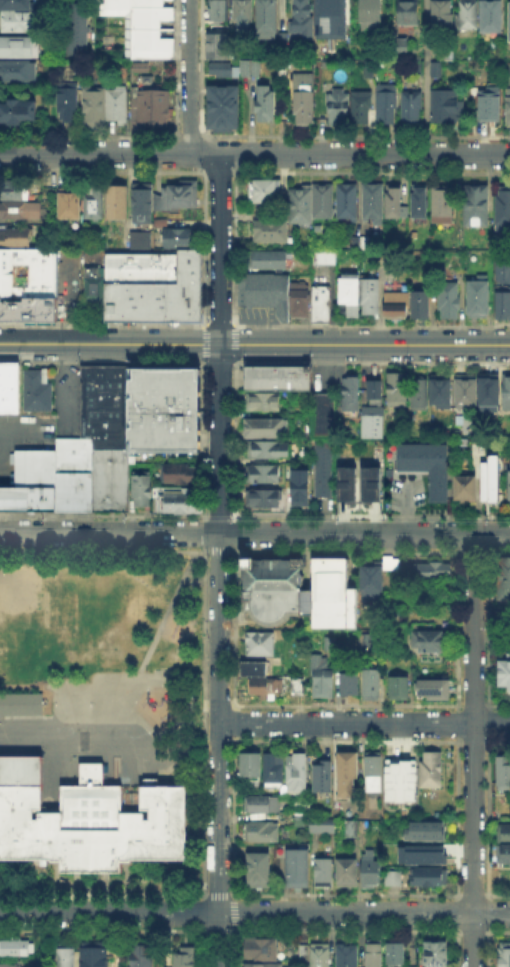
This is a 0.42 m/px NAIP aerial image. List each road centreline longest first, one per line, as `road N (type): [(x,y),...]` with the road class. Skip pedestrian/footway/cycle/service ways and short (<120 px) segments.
road 1 (residential): [(220,153),(218,723)]
road 2 (secondary): [(0,343),(509,345)]
road 3 (residential): [(0,152),(509,153)]
road 4 (residential): [(0,534),(509,534)]
road 5 (residential): [(475,534),(472,966)]
road 6 (residential): [(217,911),(509,912)]
road 7 (residential): [(218,723),(509,724)]
road 8 (residential): [(0,911),(217,911)]
road 9 (residential): [(218,723),(217,911)]
road 10 (residential): [(426,0),(425,153)]
road 11 (residential): [(189,0),(189,153)]

